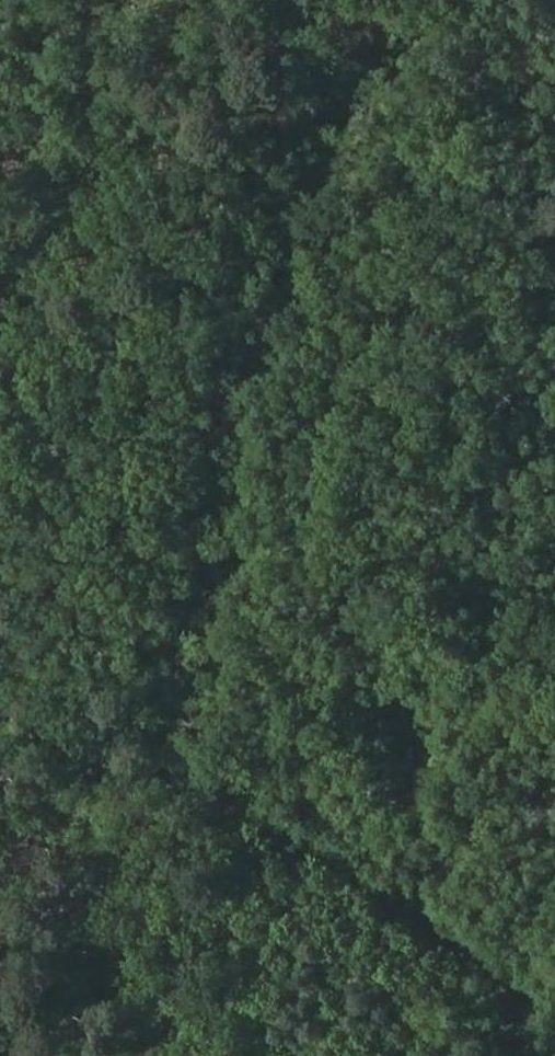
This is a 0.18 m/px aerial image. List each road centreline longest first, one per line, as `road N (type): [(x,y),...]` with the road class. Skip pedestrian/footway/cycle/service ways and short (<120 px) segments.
road 1 (track): [(0,745),(123,782),(247,844),(394,938),(495,1027),(554,1037)]

